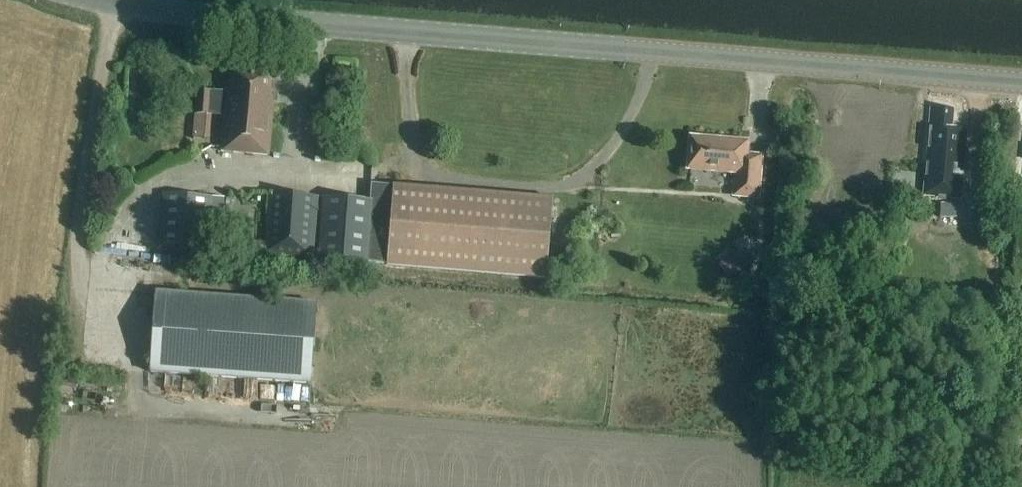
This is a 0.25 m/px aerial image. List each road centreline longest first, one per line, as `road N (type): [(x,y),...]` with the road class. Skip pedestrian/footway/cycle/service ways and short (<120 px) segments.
road 1 (secondary): [(1021,83),(231,21),(92,0)]
road 2 (track): [(112,6),(80,239),(85,284),(108,313)]

